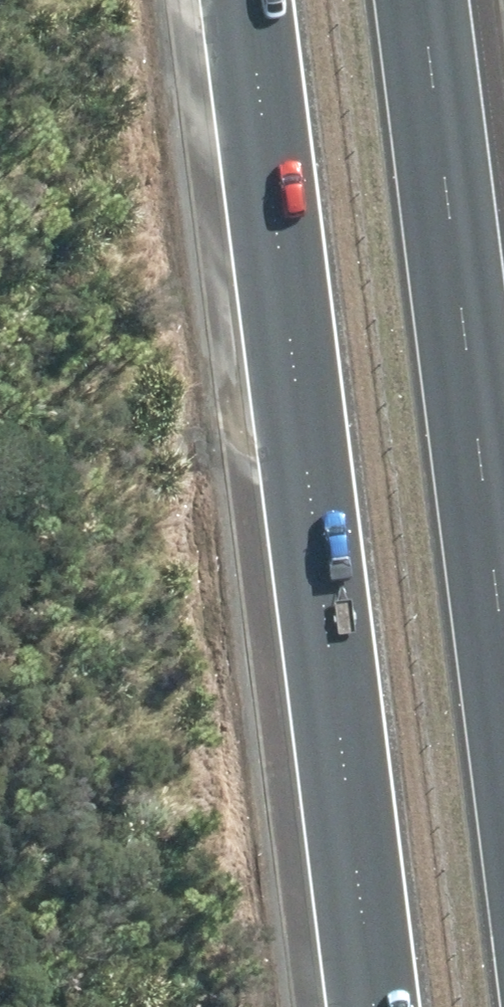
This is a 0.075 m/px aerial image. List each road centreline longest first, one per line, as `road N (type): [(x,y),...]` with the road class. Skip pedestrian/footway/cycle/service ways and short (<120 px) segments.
road 1 (motorway): [(374,1006),(247,0)]
road 2 (motorway): [(423,0),(503,647)]

